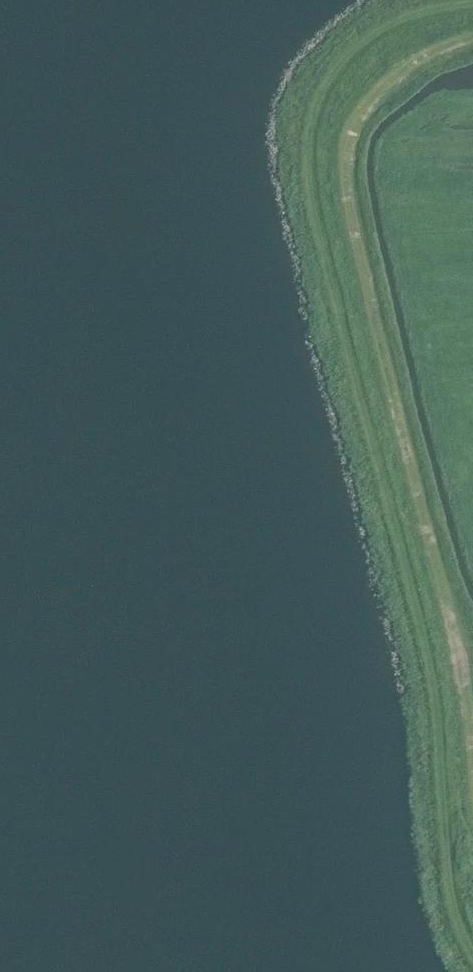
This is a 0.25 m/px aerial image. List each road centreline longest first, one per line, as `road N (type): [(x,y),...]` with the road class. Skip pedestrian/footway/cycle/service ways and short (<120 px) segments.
road 1 (track): [(472,33),(420,50),(377,84),(347,148),(342,180),(457,649),(472,779)]

